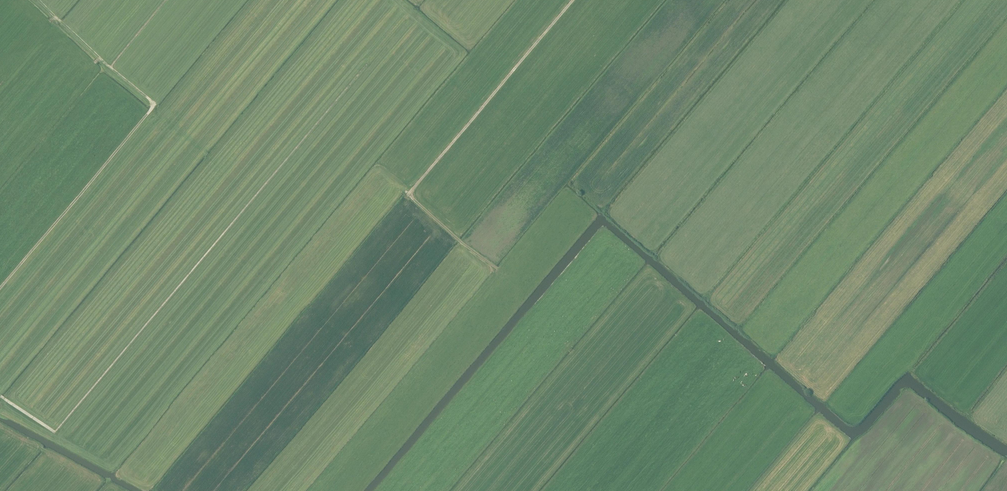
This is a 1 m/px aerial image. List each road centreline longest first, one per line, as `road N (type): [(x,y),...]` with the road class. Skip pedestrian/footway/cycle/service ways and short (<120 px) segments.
road 1 (track): [(0,288),(155,105),(39,0)]
road 2 (track): [(501,268),(413,190),(574,0)]

